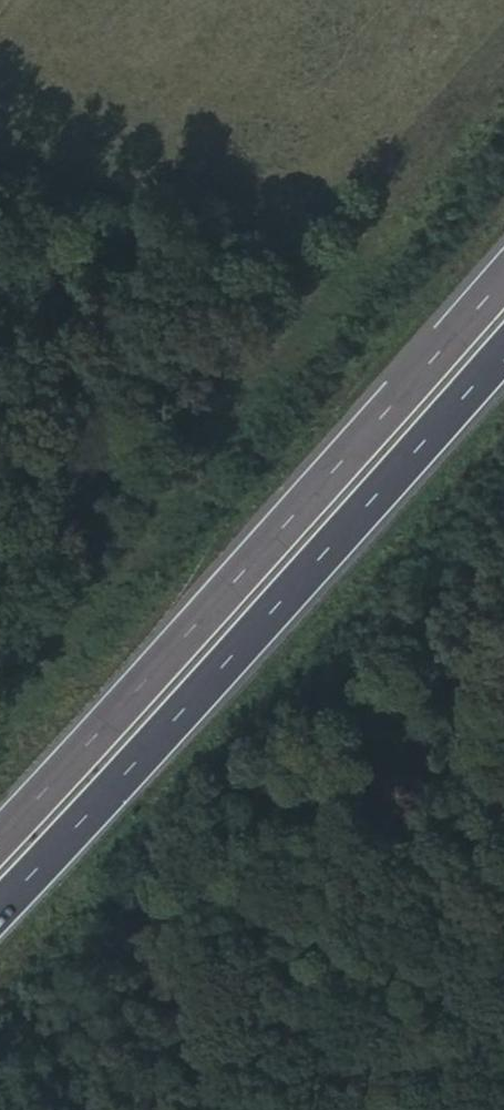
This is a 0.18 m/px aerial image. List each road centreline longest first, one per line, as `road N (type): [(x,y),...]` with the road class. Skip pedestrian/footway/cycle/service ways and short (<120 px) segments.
road 1 (motorway): [(0,913),(503,350)]
road 2 (motorway): [(503,270),(0,827)]

